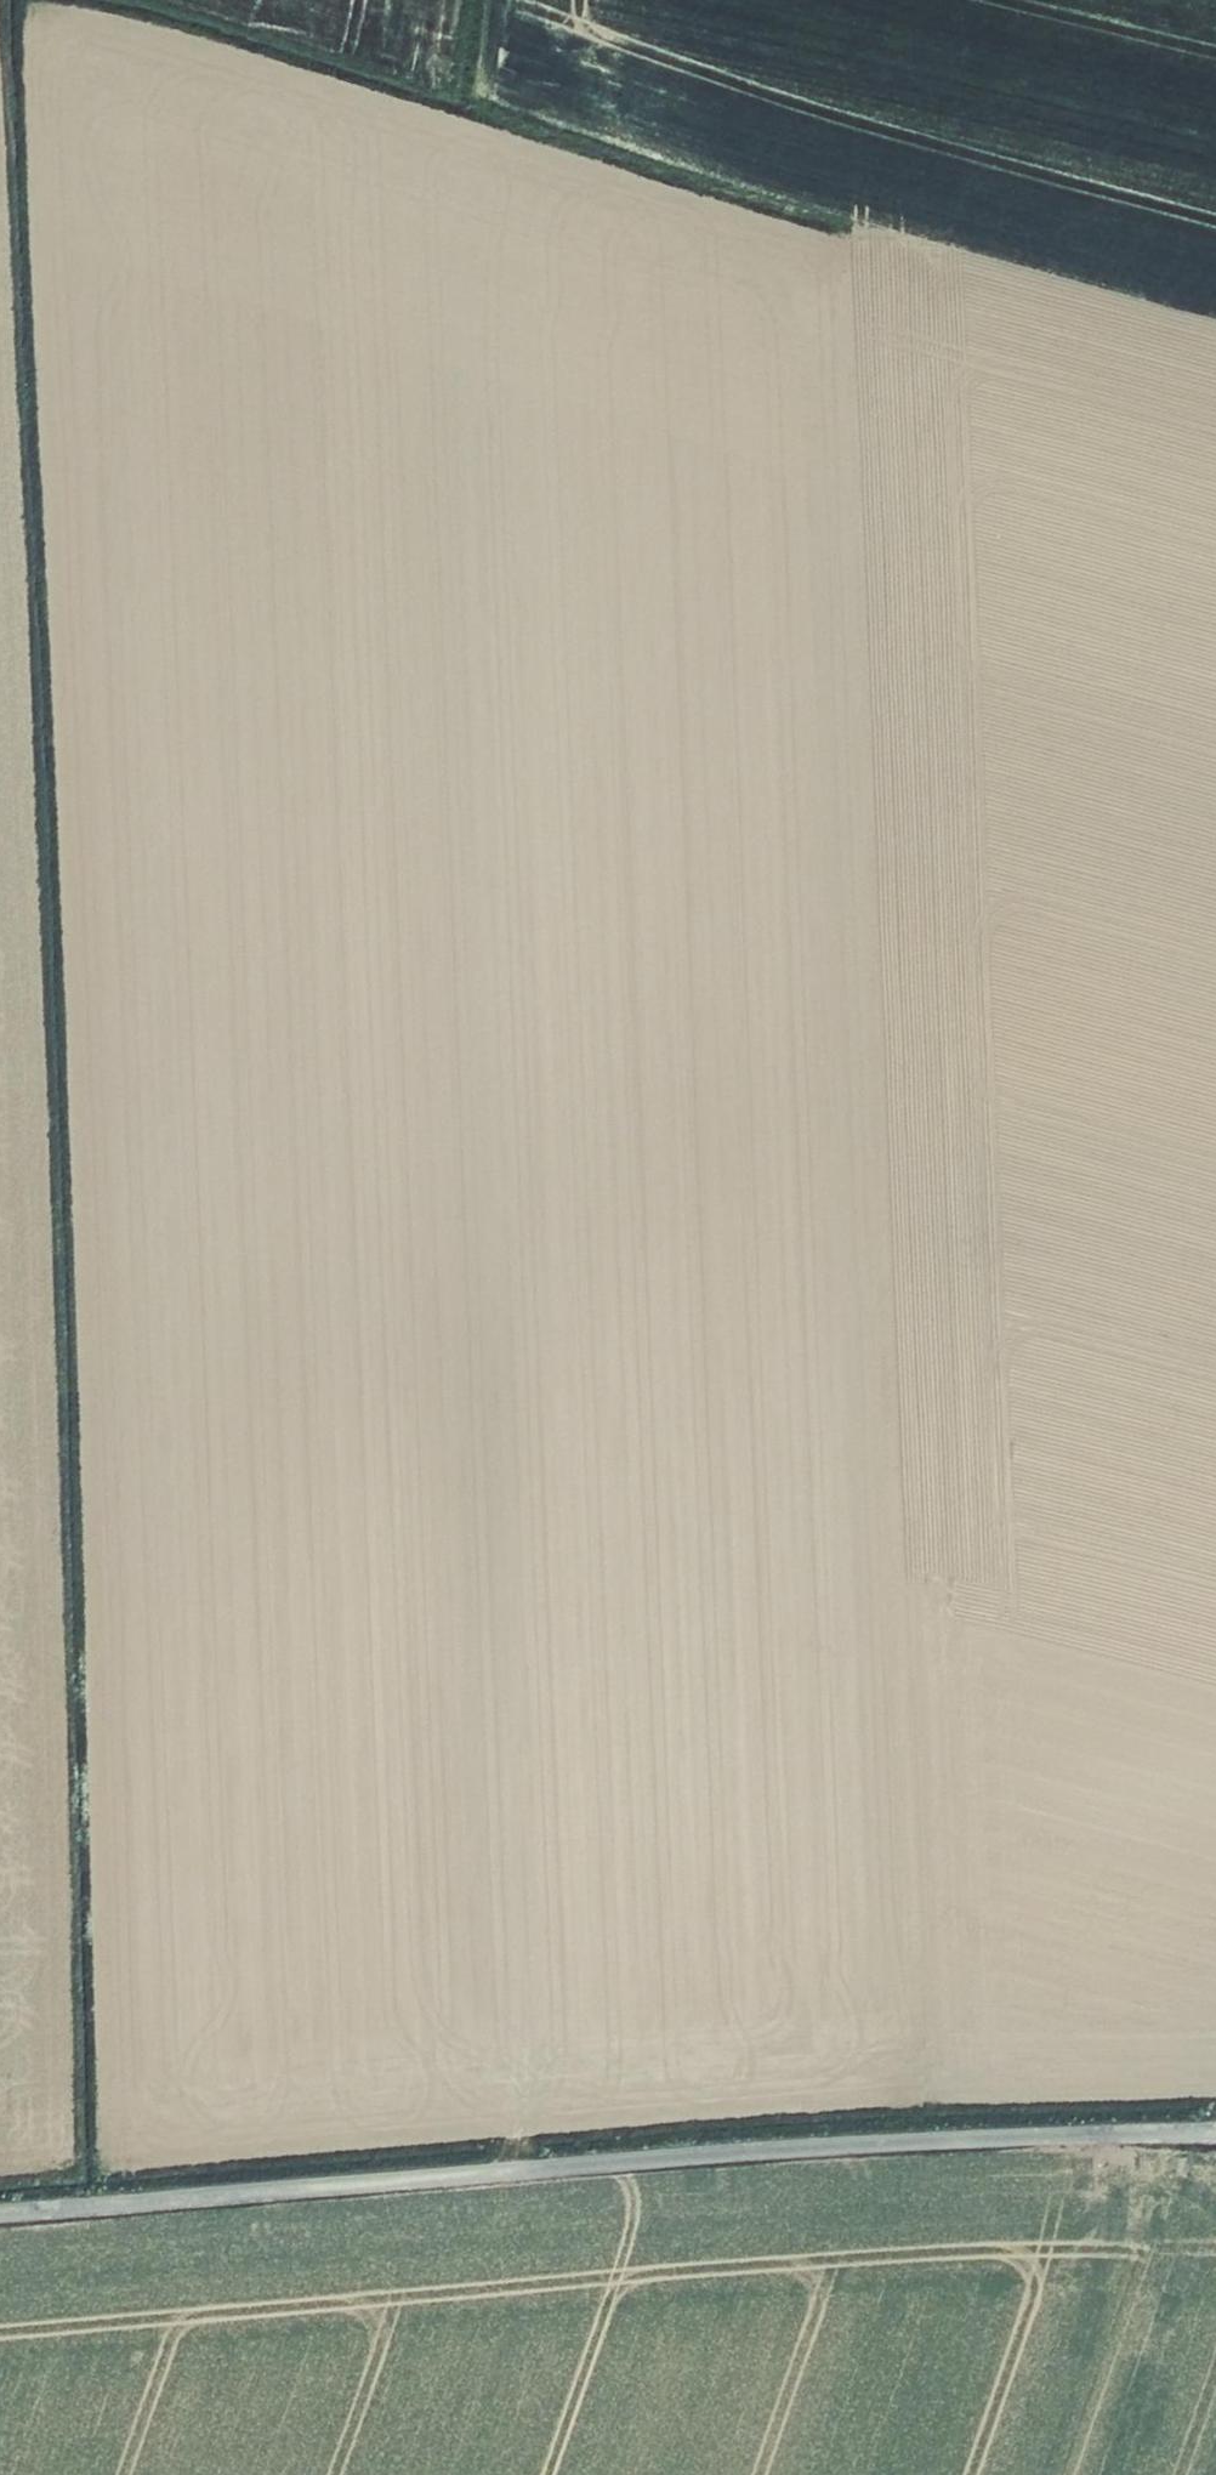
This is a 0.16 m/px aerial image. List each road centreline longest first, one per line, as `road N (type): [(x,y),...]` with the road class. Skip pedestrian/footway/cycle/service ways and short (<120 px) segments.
road 1 (unclassified): [(1215,2124),(0,2214)]

